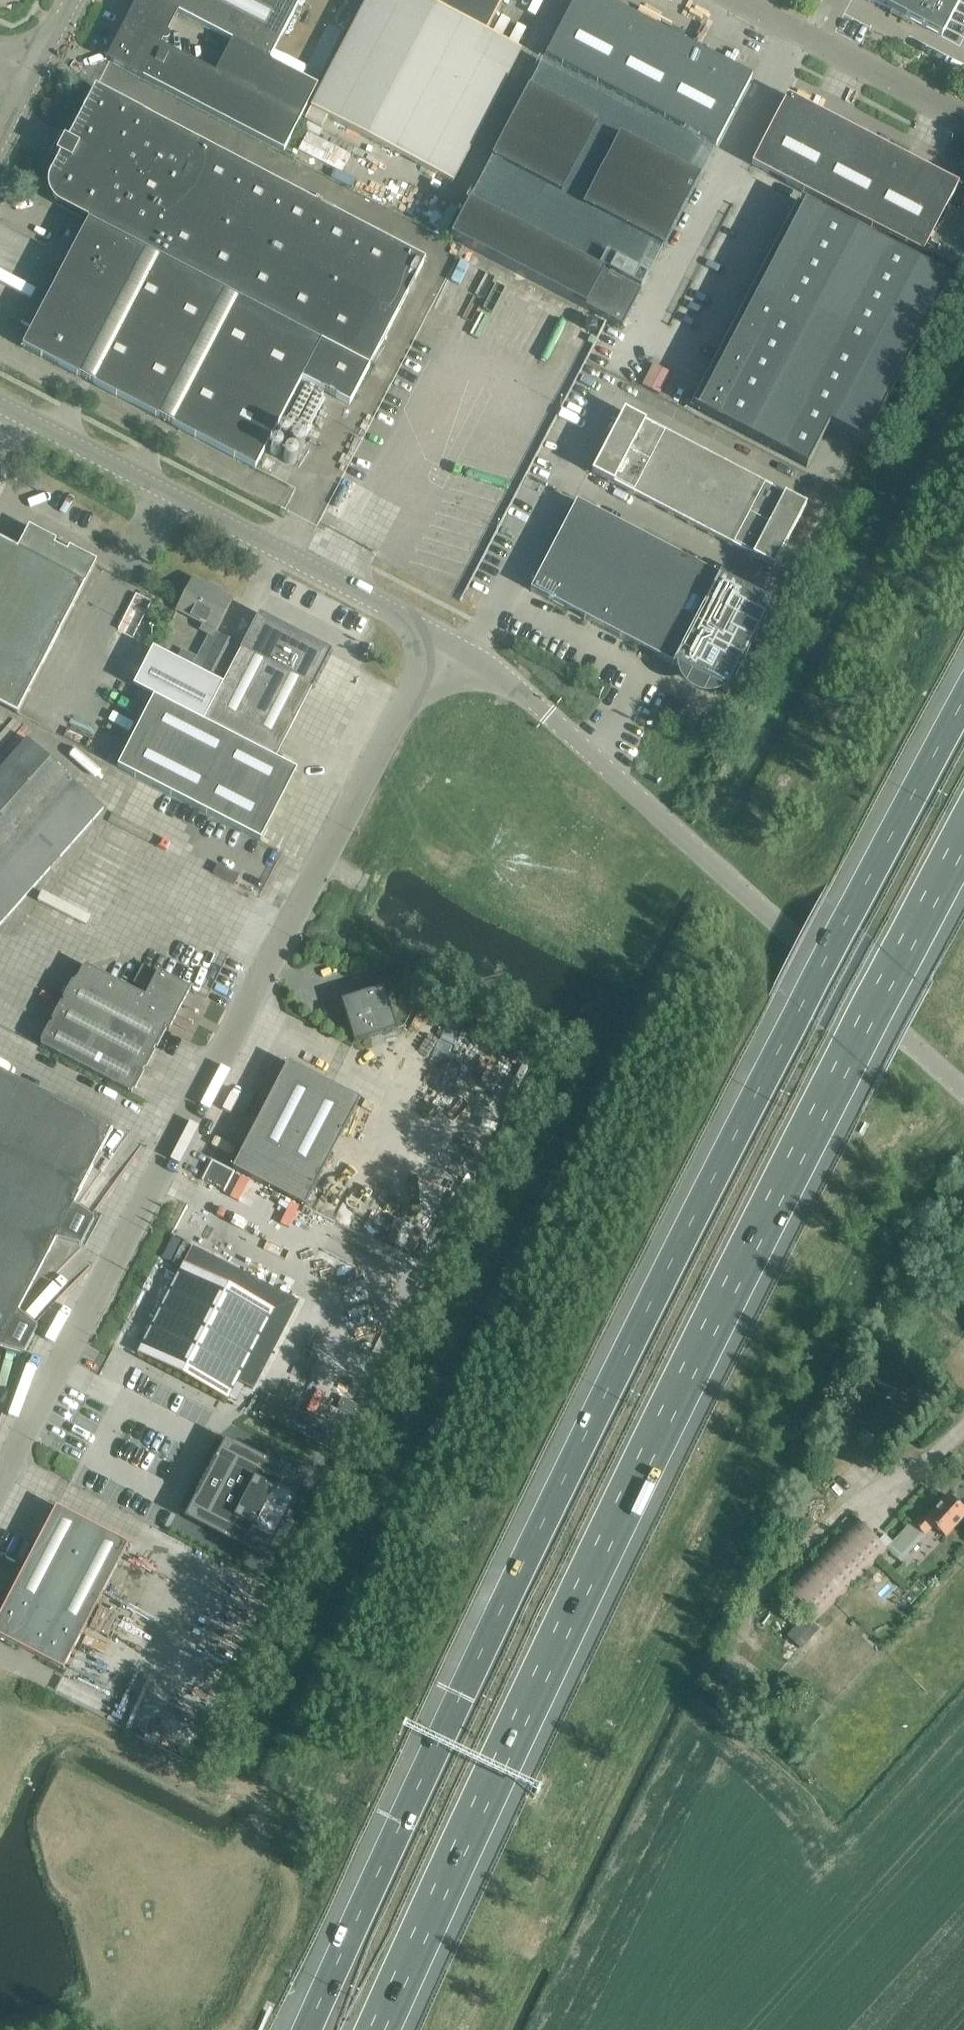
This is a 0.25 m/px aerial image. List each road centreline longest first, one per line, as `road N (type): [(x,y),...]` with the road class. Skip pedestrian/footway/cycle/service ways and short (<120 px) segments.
road 1 (motorway): [(963,703),(532,1540),(306,2029)]
road 2 (motorway): [(381,2029),(592,1572),(963,838)]
road 3 (unclassified): [(0,1507),(450,642)]
road 4 (unclassified): [(963,1089),(516,686),(450,642)]
road 5 (unclassified): [(450,642),(0,400)]
road 6 (unclassified): [(730,0),(963,123)]

